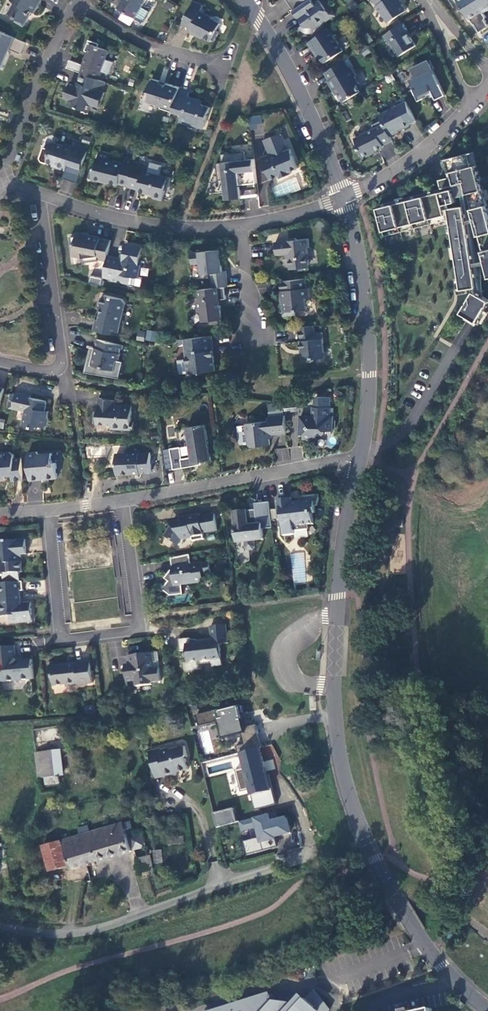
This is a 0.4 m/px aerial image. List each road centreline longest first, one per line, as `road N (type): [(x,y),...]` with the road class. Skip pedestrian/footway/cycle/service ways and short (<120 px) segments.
road 1 (residential): [(487,1010),(440,965),(385,881),(342,768),(338,596),(362,449)]
road 2 (residential): [(118,496),(134,632),(57,644),(48,506)]
road 3 (residential): [(0,925),(93,930),(316,854)]
road 4 (residential): [(362,449),(370,378),(365,285),(344,197)]
road 5 (residential): [(118,496),(362,449)]
road 6 (residential): [(0,360),(59,368),(46,198)]
road 7 (residential): [(344,197),(297,83),(245,0)]
road 8 (residential): [(46,198),(183,229),(247,225)]
road 9 (residential): [(2,181),(78,4)]
road 10 (residential): [(471,105),(404,169),(344,197)]
road 11 (residential): [(198,67),(78,4)]

